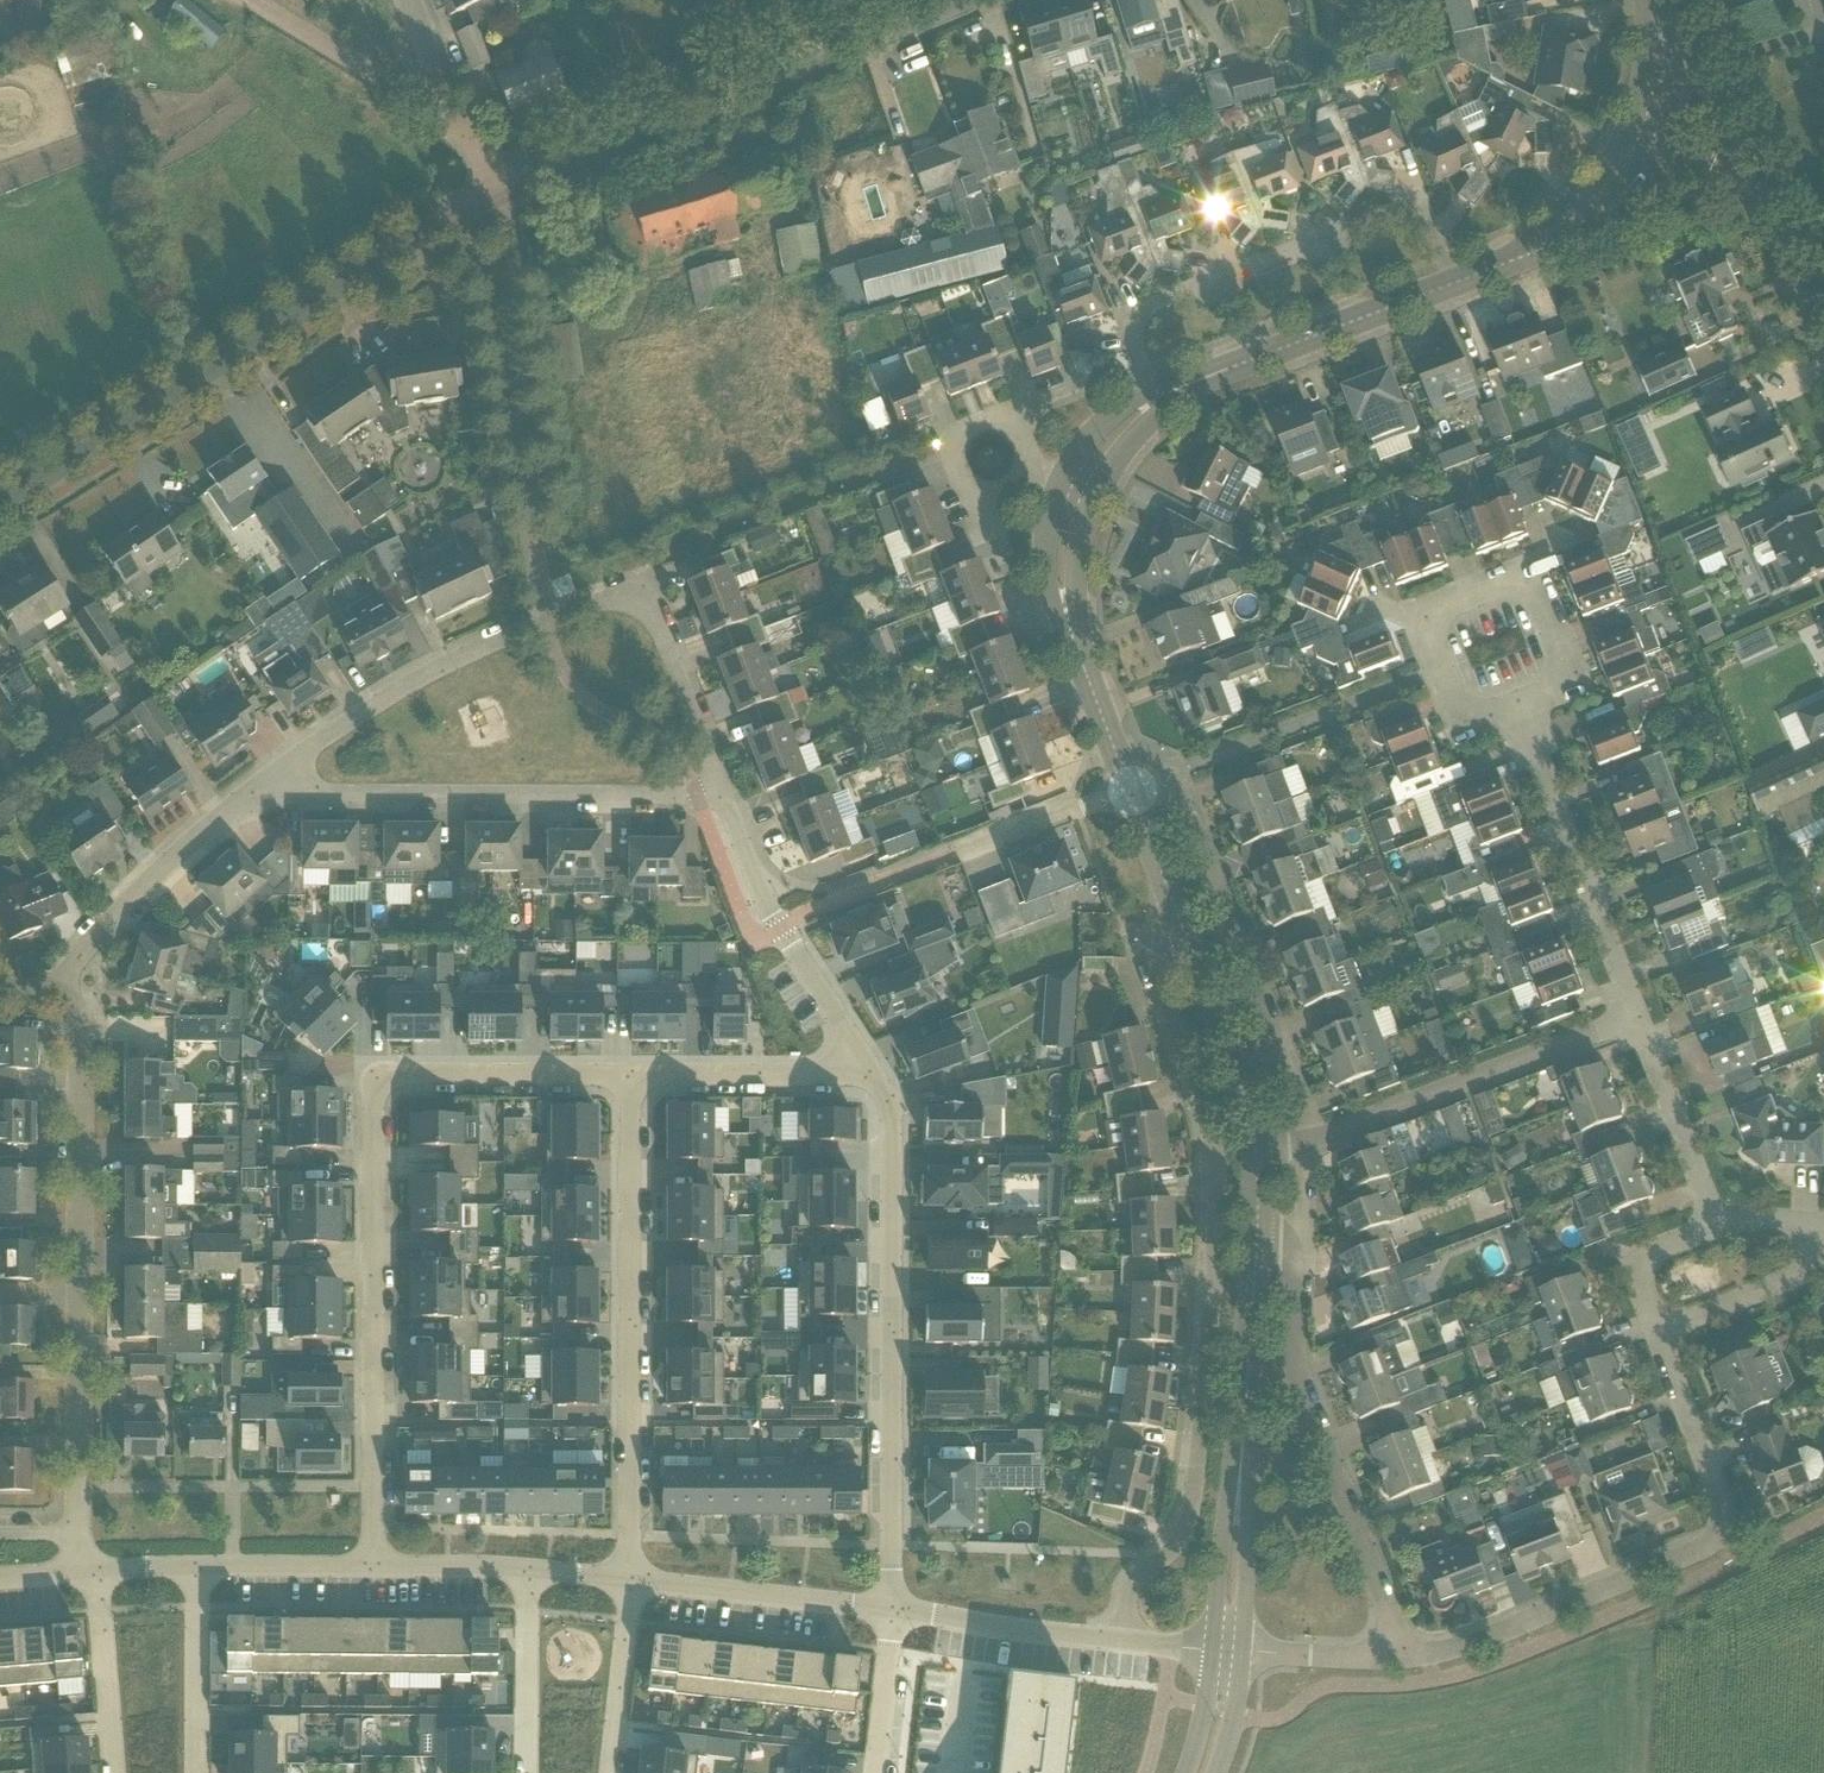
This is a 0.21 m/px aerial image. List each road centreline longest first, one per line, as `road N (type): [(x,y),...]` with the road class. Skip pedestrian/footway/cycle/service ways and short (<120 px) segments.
road 1 (residential): [(1172,896),(1156,954),(1215,1141),(1218,1183),(1193,1504),(1129,1584),(1128,1639)]
road 2 (residential): [(375,1566),(375,1080),(632,1080)]
road 3 (residential): [(237,810),(369,708),(609,599),(649,610),(726,810)]
road 4 (unclassified): [(0,507),(433,229),(509,192)]
road 5 (residential): [(1401,1658),(1458,1648),(1721,1539),(1717,1489),(1658,1332)]
road 6 (residential): [(77,1535),(78,1015),(61,994)]
road 7 (residential): [(891,1610),(892,1101),(879,1080)]
road 8 (residential): [(632,1080),(630,1577)]
road 9 (residential): [(237,810),(726,810)]
road 10 (unclassified): [(509,192),(690,106),(957,0)]
road 11 (residential): [(1166,395),(1147,337),(1157,305),(1414,214),(1431,225),(1454,283)]
road 12 (residential): [(1401,1658),(1295,1371),(1299,1257)]
road 13 (residential): [(795,902),(830,900),(1129,788)]
road 14 (residential): [(1310,1139),(1626,1018)]
road 15 (residential): [(1276,1039),(1170,773),(1129,788)]
road 16 (residential): [(509,192),(447,117),(250,0)]
road 17 (residential): [(1626,1018),(1519,710)]
road 18 (residential): [(1658,1332),(1816,1271),(1822,1250),(1809,1226),(1712,1223)]
road 19 (tertiary): [(1166,395),(1454,283)]
road 20 (tertiary): [(1241,1497),(1256,1204)]
road 21 (unclassified): [(1823,351),(1748,186),(1662,129)]
road 22 (tertiary): [(1454,283),(1560,240),(1596,214),(1662,129)]
road 23 (residential): [(630,1577),(891,1610)]
road 24 (residential): [(1519,710),(1474,725),(1464,719),(1432,628),(1438,612),(1522,583)]
road 25 (residential): [(61,994),(81,952),(237,810)]
road 26 (residential): [(632,1080),(879,1080)]
road 27 (residential): [(891,1610),(1128,1639)]
road 28 (residential): [(1712,1223),(1626,1018)]
road 29 (tertiary): [(1241,1104),(1172,896)]
road 30 (residential): [(197,1565),(199,1772)]
road 31 (residential): [(879,1080),(786,933),(795,902)]
road 32 (residential): [(527,1772),(534,1570)]
road 33 (residential): [(114,1772),(99,1571)]
road 34 (residential): [(630,1577),(611,1772)]
road 35 (residential): [(1015,480),(999,496),(976,499),(956,486),(949,463),(958,441),(980,430),(1004,436),(1018,456)]
road 36 (residential): [(197,1565),(375,1566)]
road 37 (tertiary): [(1051,497),(1049,597),(1077,654)]
road 38 (residential): [(1522,583),(1535,588),(1563,666),(1557,687),(1519,710)]
road 39 (residential): [(874,1772),(891,1610)]
road 40 (tertiary): [(1166,395),(1112,412),(1081,445),(1051,497)]
road 41 (residential): [(1241,1652),(1401,1658)]
road 42 (residential): [(375,1566),(534,1570)]
road 43 (tertiary): [(1241,1497),(1225,1532),(1214,1651)]
road 44 (residential): [(1658,1332),(1638,1262),(1712,1223)]
road 45 (tertiary): [(1241,1652),(1241,1497)]
road 46 (tertiary): [(1129,788),(1077,654)]
road 47 (tertiary): [(1077,654),(1076,596),(1091,512)]
road 48 (tertiary): [(1091,512),(1117,459),(1166,395)]
road 49 (tertiary): [(1662,129),(1668,97),(1656,0)]
road 50 (tertiary): [(1214,1651),(1185,1772)]
road 51 (tertiary): [(1217,1772),(1241,1652)]

